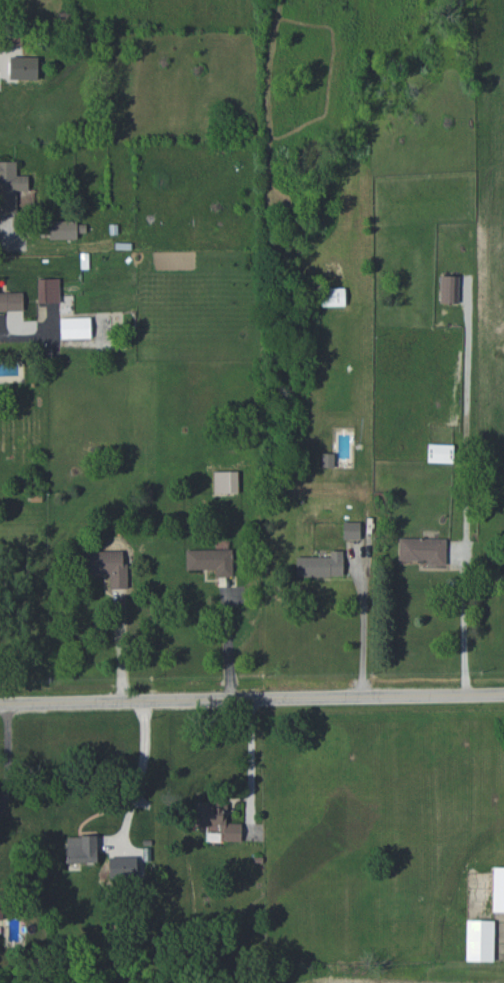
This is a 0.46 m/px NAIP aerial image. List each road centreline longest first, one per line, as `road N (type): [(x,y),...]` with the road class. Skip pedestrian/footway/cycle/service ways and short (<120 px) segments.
road 1 (tertiary): [(503,691),(0,702)]

